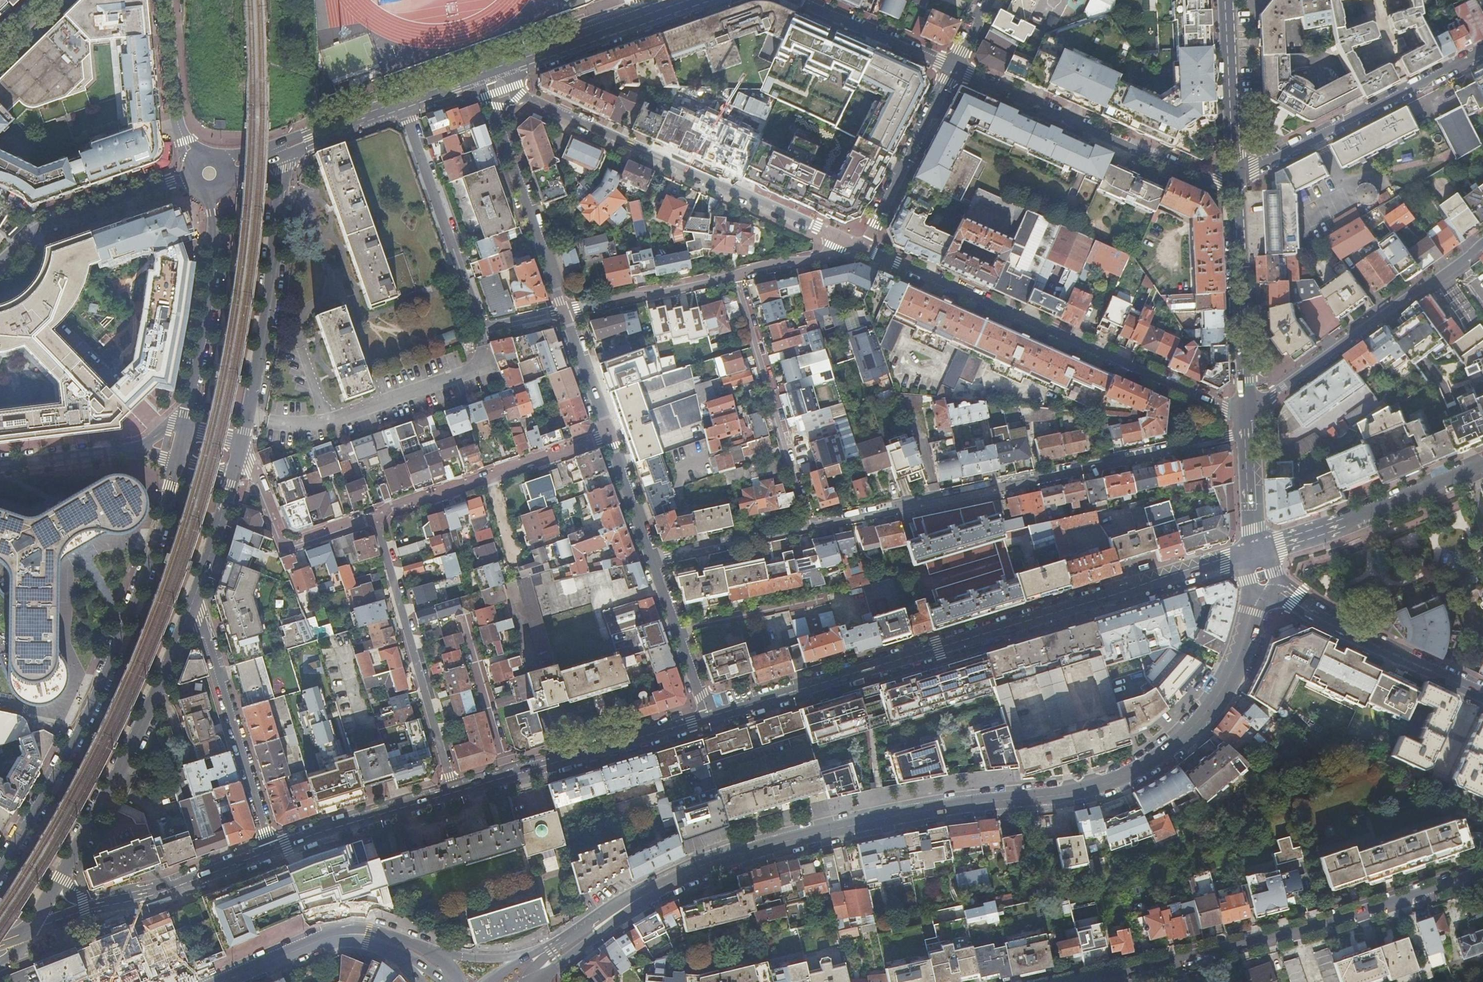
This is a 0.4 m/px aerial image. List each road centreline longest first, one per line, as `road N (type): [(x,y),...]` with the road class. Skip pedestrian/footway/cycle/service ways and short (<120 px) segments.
road 1 (secondary): [(597,929),(666,885),(750,852),(882,819),(1068,793),(1133,771),(1179,740),(1215,701),(1257,598)]
road 2 (primary): [(1253,554),(708,718)]
road 3 (residential): [(809,525),(1246,436)]
road 4 (secondary): [(0,866),(78,727),(143,574),(175,461)]
road 5 (residential): [(856,247),(1228,408),(1245,408)]
road 6 (residential): [(484,81),(856,247)]
road 7 (residential): [(1094,981),(1350,919),(1482,876)]
road 8 (residential): [(566,312),(485,329),(408,108)]
road 9 (residential): [(1234,180),(1202,180),(952,68)]
road 10 (secondary): [(60,877),(115,785),(190,611)]
road 11 (secondary): [(241,445),(283,152)]
road 12 (residential): [(1245,408),(1482,243)]
road 13 (residential): [(376,519),(455,792)]
road 14 (residential): [(1234,180),(1482,52)]
road 15 (residential): [(809,525),(736,275)]
road 16 (secondary): [(211,173),(215,259),(183,429)]
road 17 (residential): [(190,611),(201,619),(271,851)]
road 18 (residential): [(610,438),(526,460),(423,502),(413,499),(376,519)]
road 19 (primary): [(1482,465),(1253,554)]
road 20 (residential): [(484,81),(566,312)]
road 21 (secondary): [(484,81),(715,0)]
road 22 (residential): [(0,263),(53,222),(211,173)]
road 23 (secondary): [(1245,408),(1234,180)]
road 24 (tertiary): [(1279,589),(1478,692)]
road 25 (primary): [(708,718),(508,777)]
road 26 (residential): [(952,68),(856,247)]
road 27 (residential): [(376,519),(287,545),(241,445)]
road 28 (primary): [(455,792),(271,851)]
road 29 (residential): [(211,173),(178,126),(165,0)]
road 30 (secondary): [(1234,180),(1226,0)]
road 31 (residential): [(736,275),(566,312)]
road 32 (residential): [(652,560),(708,718)]
road 33 (residential): [(508,777),(463,617)]
road 34 (residential): [(952,68),(801,0)]
road 35 (primary): [(271,851),(118,904)]
road 36 (residential): [(652,560),(809,525)]
road 37 (primary): [(222,981),(332,937),(365,935)]
road 38 (secondary): [(190,611),(233,473)]
road 39 (tertiary): [(136,451),(0,466)]
road 40 (residential): [(566,312),(610,438)]
road 41 (secondary): [(283,152),(408,108)]
road 42 (residential): [(610,438),(652,560)]
road 43 (residential): [(856,247),(736,275)]

